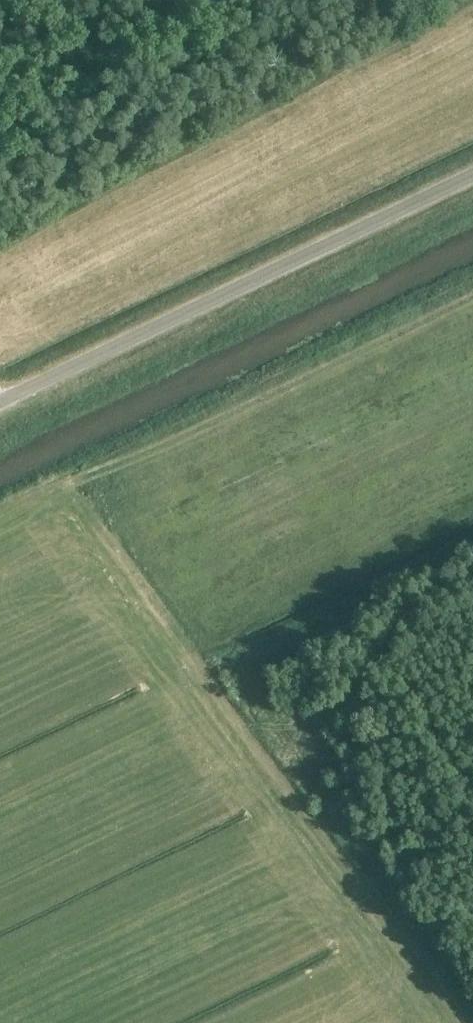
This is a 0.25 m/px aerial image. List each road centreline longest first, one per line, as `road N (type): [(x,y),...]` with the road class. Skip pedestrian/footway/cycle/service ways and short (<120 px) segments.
road 1 (track): [(461,1022),(64,479),(0,510)]
road 2 (unclassified): [(0,401),(472,175)]
road 3 (track): [(64,479),(472,282)]

